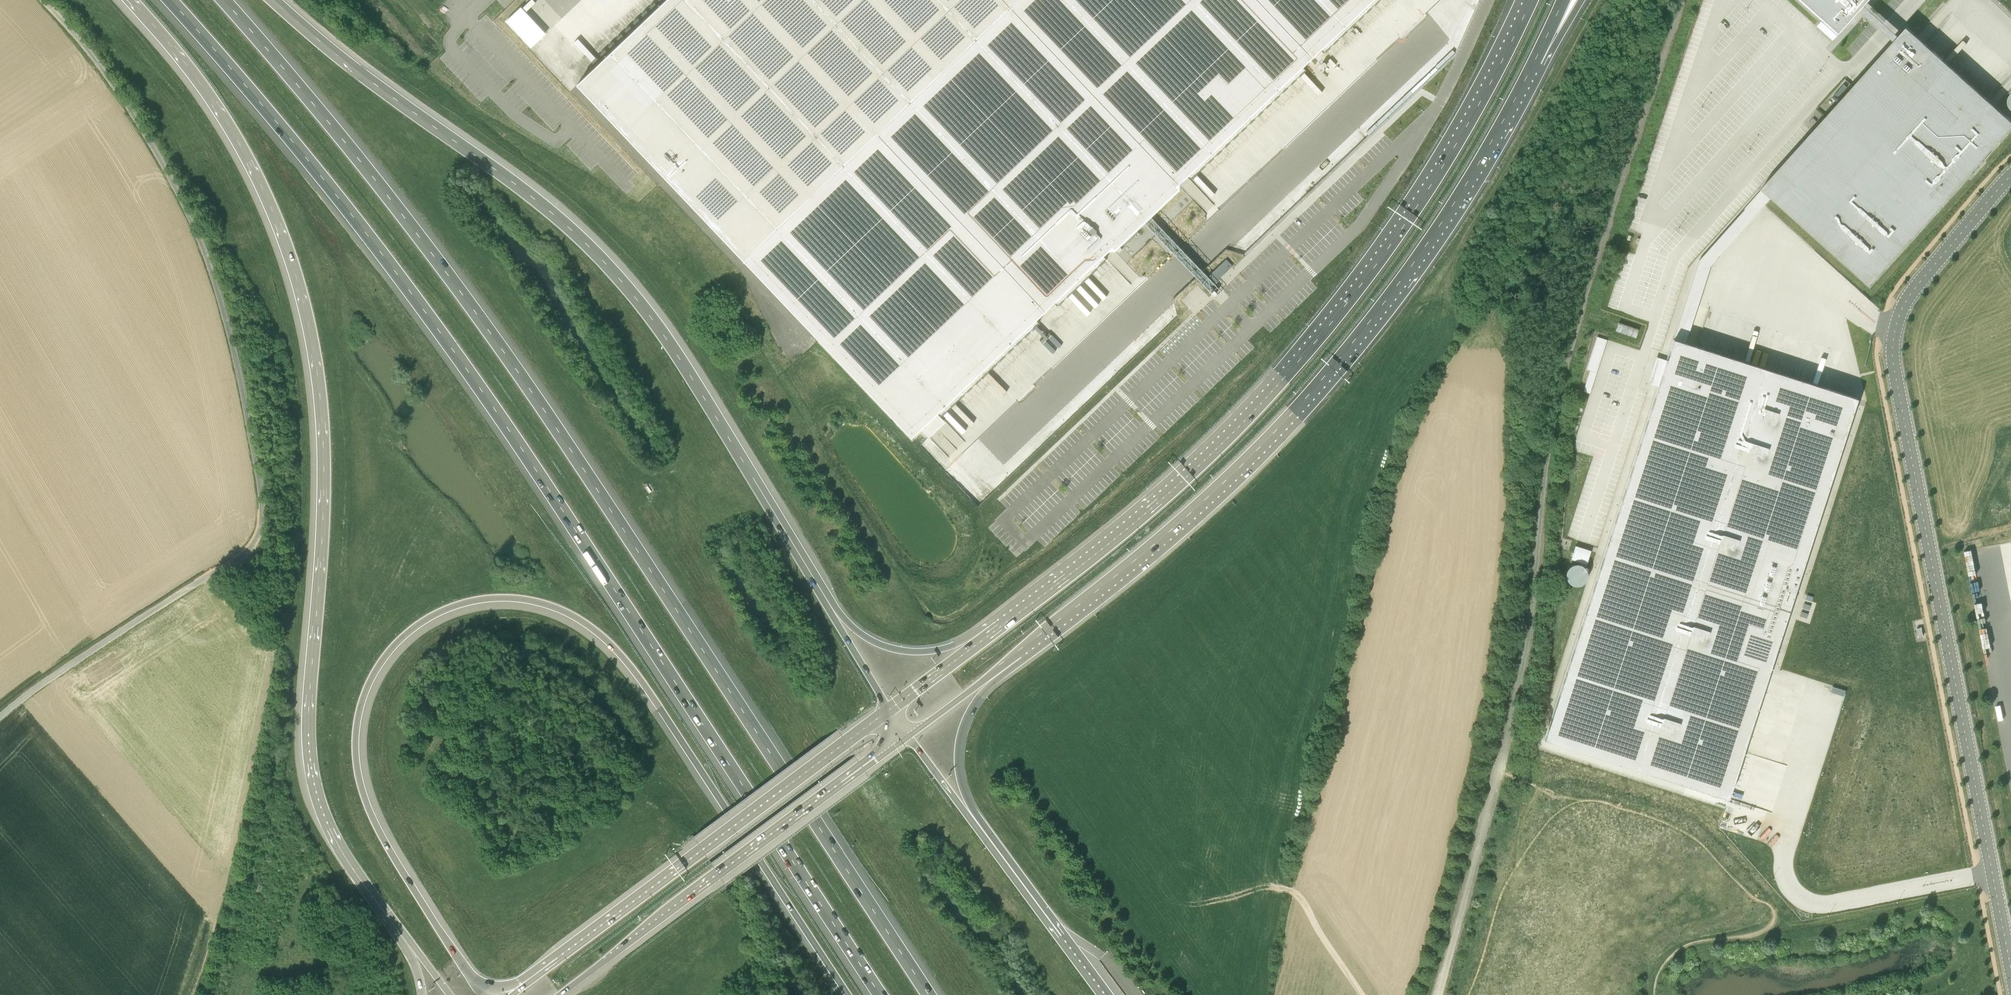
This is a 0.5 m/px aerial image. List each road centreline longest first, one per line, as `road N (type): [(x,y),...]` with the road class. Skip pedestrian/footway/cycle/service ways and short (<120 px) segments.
road 1 (motorway): [(167,0),(465,370),(880,994)]
road 2 (motorway): [(929,994),(507,349),(387,188),(227,0)]
road 3 (motorway): [(484,994),(377,827),(356,744),(368,685),(395,644),(438,614),(496,598),(570,615),(617,650),(848,994)]
road 4 (unclassified): [(1439,994),(1520,686),(1563,368),(1680,0)]
road 5 (motorway): [(127,0),(236,143),(298,291),(320,434),(308,765),(327,829),(392,927)]
road 6 (unclassified): [(2010,176),(1914,289),(1890,340),(2010,964)]
road 7 (trunk): [(1531,0),(1431,186),(1327,326),(1141,517),(1003,625)]
road 8 (trunk): [(999,668),(1155,547),(1304,405),(1456,205),(1536,62)]
road 9 (motorway): [(821,582),(665,331),(598,250),(279,0)]
road 10 (trunk): [(889,709),(507,994)]
road 11 (trunk): [(558,994),(909,736)]
road 12 (motorway): [(1101,994),(972,822)]
road 13 (motorway): [(1003,625),(940,648),(890,646),(844,619),(821,582)]
road 14 (motorway): [(972,822),(959,744),(999,668)]
road 15 (motorway): [(889,709),(821,582)]
road 16 (trunk): [(1003,625),(889,709)]

